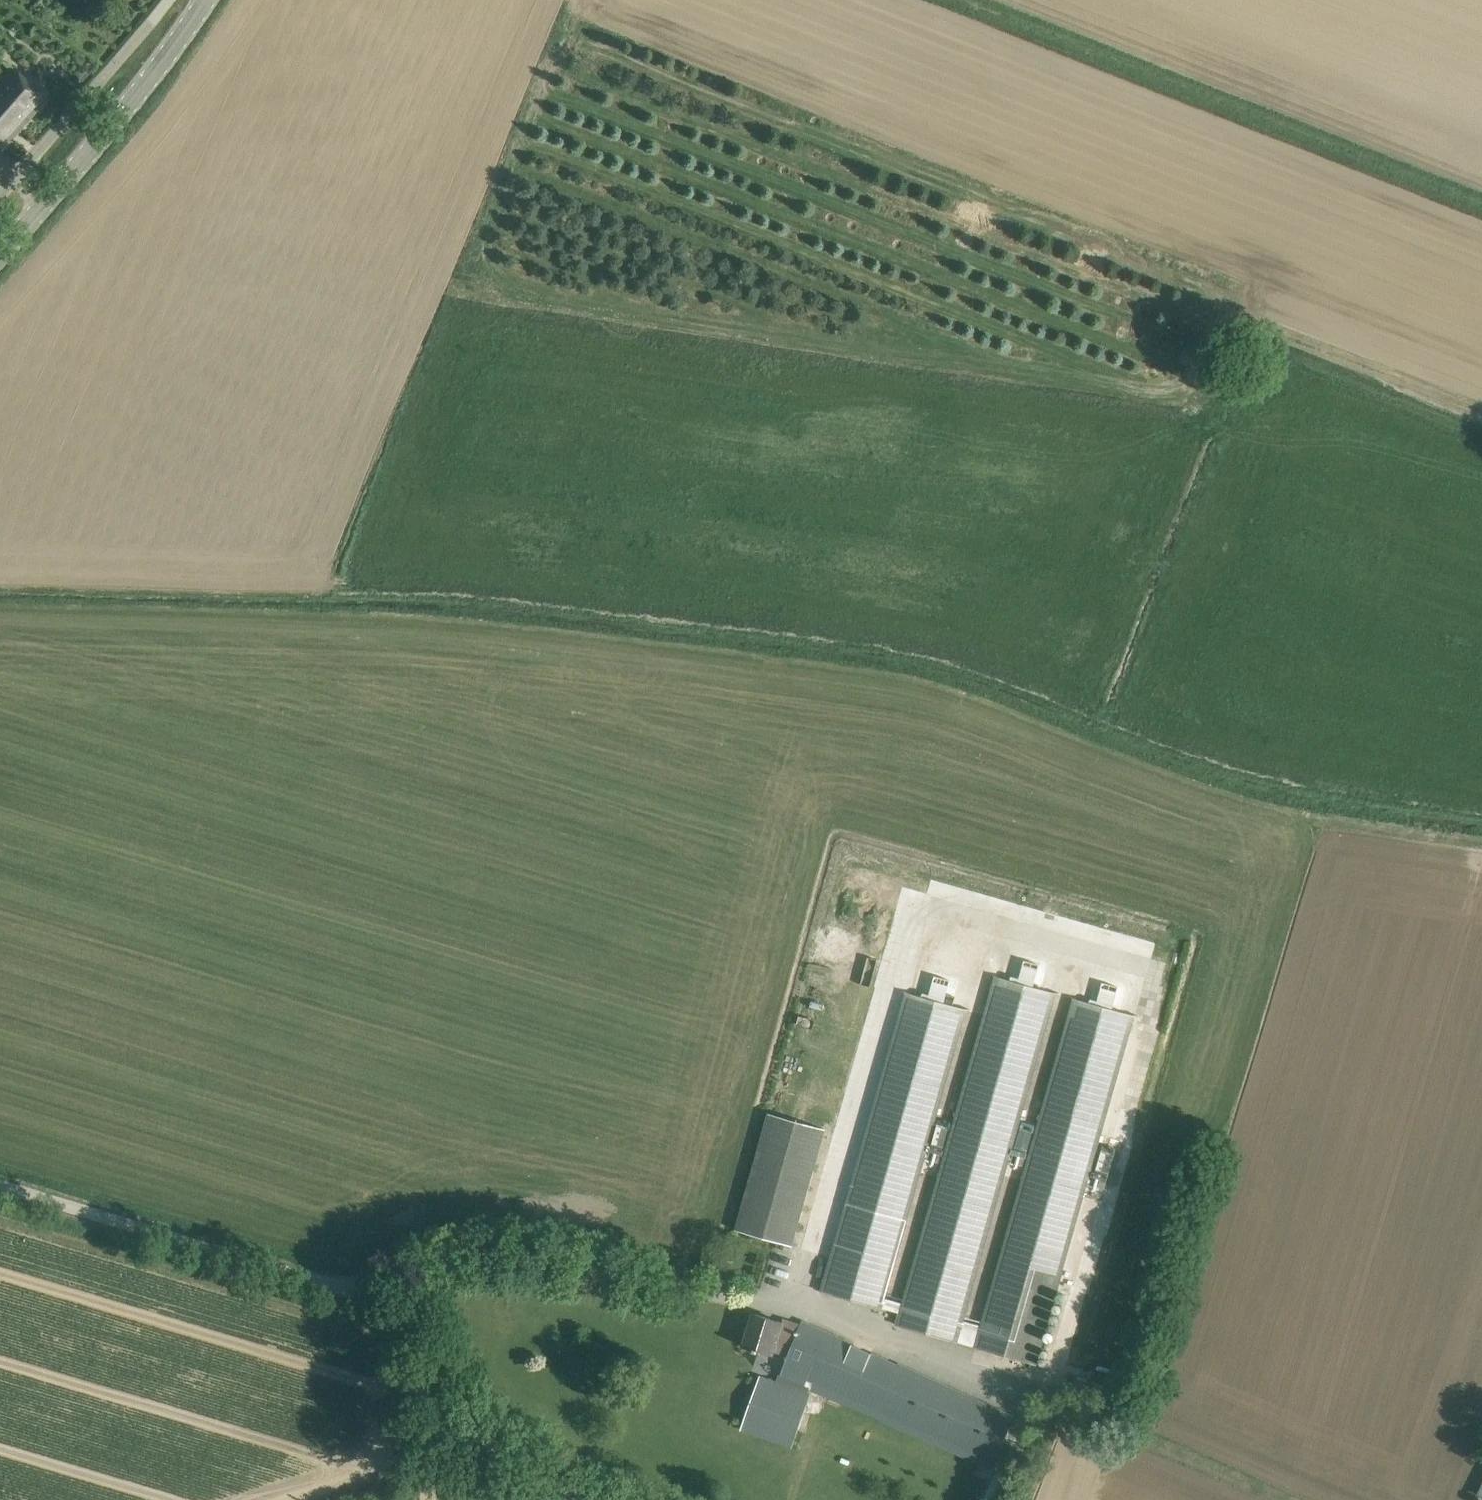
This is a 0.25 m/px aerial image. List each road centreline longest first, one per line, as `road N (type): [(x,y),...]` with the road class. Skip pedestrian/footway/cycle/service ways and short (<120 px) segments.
road 1 (unclassified): [(607,1499),(465,1421),(426,1386),(370,1297),(0,1182)]
road 2 (tertiary): [(0,242),(206,0)]

